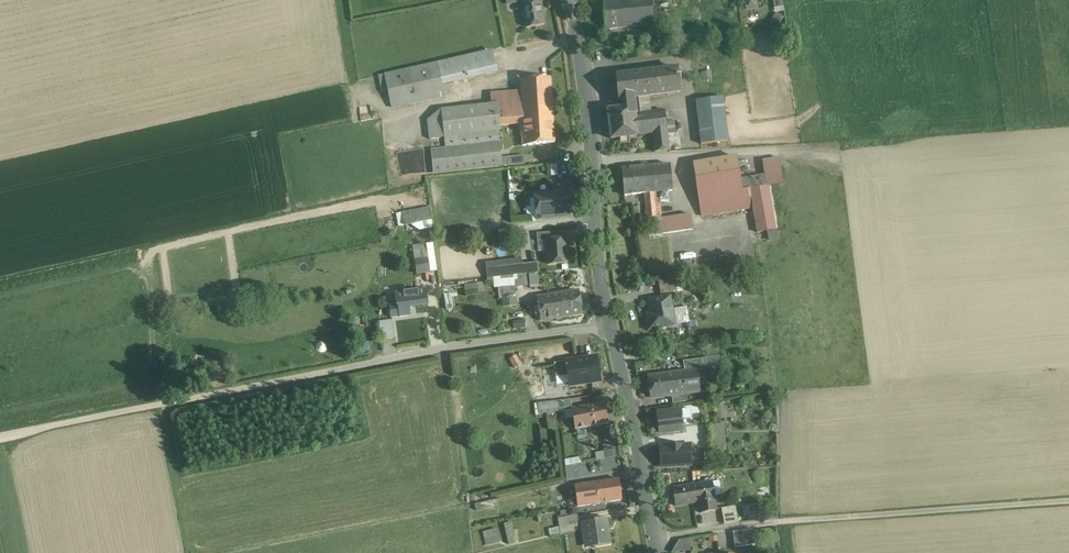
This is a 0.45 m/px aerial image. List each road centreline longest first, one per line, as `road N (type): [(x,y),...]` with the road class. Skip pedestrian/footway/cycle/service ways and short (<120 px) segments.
road 1 (track): [(0,436),(441,348),(610,326)]
road 2 (residential): [(569,0),(599,263),(655,552)]
road 3 (track): [(1068,500),(653,538)]

